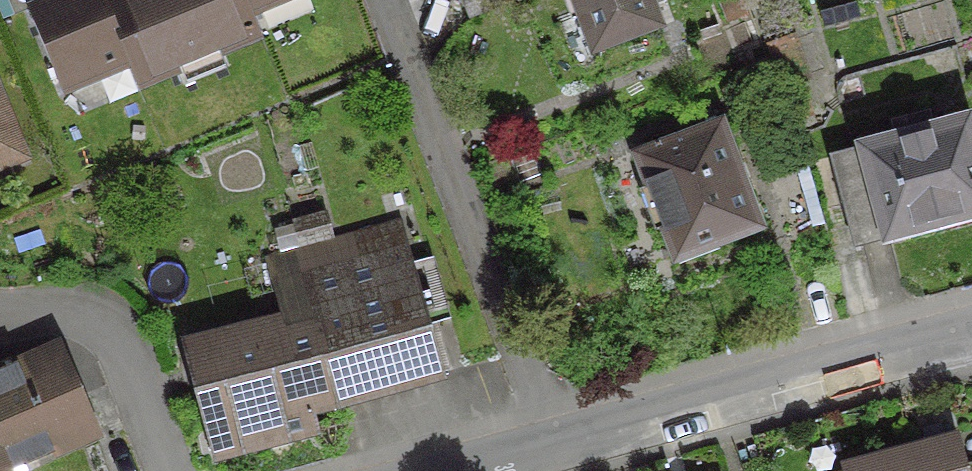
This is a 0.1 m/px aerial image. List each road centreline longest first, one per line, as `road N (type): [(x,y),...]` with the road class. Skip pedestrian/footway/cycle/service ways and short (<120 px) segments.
road 1 (residential): [(366,0),(535,456)]
road 2 (residential): [(535,456),(971,353)]

